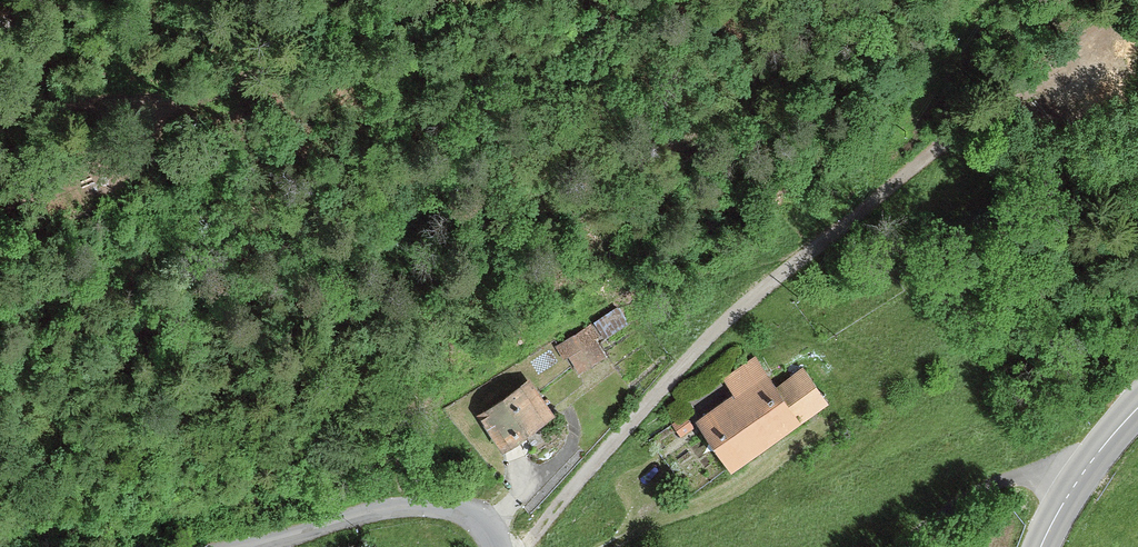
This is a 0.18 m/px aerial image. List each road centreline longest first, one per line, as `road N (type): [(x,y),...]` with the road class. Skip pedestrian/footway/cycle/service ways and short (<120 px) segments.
road 1 (track): [(1131,0),(1056,69),(798,255),(626,429),(526,546)]
road 2 (track): [(0,108),(168,106),(286,70),(452,0)]
road 3 (residential): [(503,546),(478,514),(434,505),(341,519),(251,546)]
road 4 (track): [(616,546),(732,495),(793,441)]
road 5 (residential): [(1089,461),(1006,482),(903,546)]

